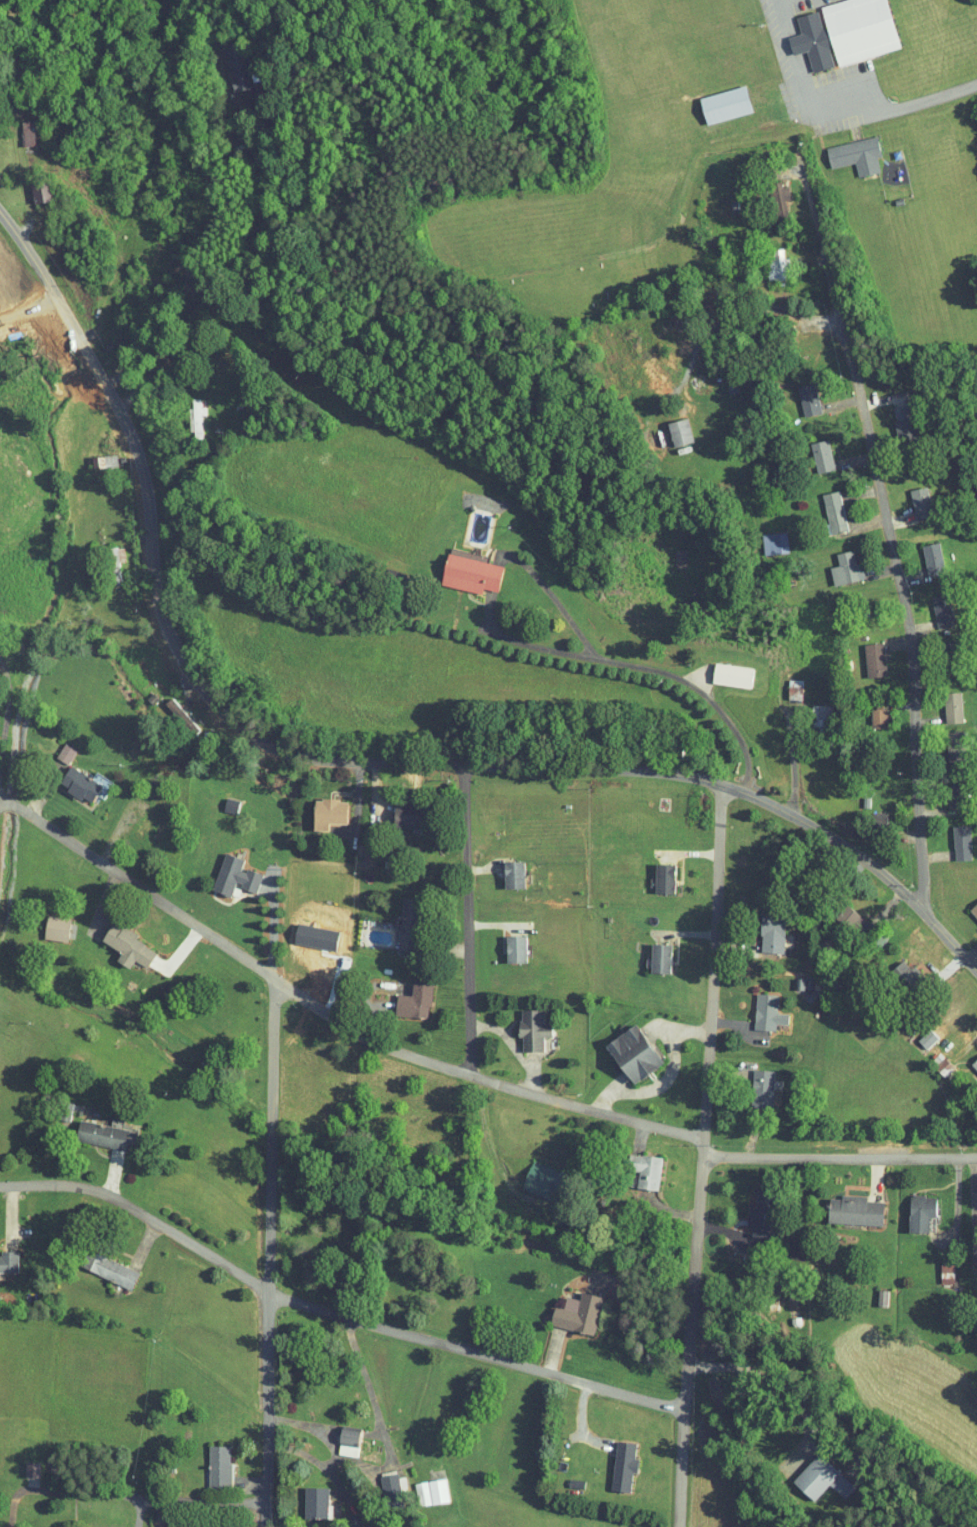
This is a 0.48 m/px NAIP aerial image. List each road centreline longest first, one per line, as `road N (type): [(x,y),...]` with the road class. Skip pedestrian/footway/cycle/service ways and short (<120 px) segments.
road 1 (residential): [(976,979),(851,859),(721,785),(335,761),(265,746),(232,726),(167,630),(133,437),(68,307),(0,219)]
road 2 (residential): [(705,1139),(473,1075),(358,1033),(0,800)]
road 3 (residential): [(680,1526),(721,785)]
road 4 (residential): [(686,1410),(268,1292),(92,1190),(0,1185)]
road 5 (residential): [(914,914),(907,629),(829,261)]
road 6 (residential): [(266,1526),(275,981)]
road 7 (residential): [(473,1075),(466,765)]
road 8 (residential): [(704,1156),(976,1158)]

